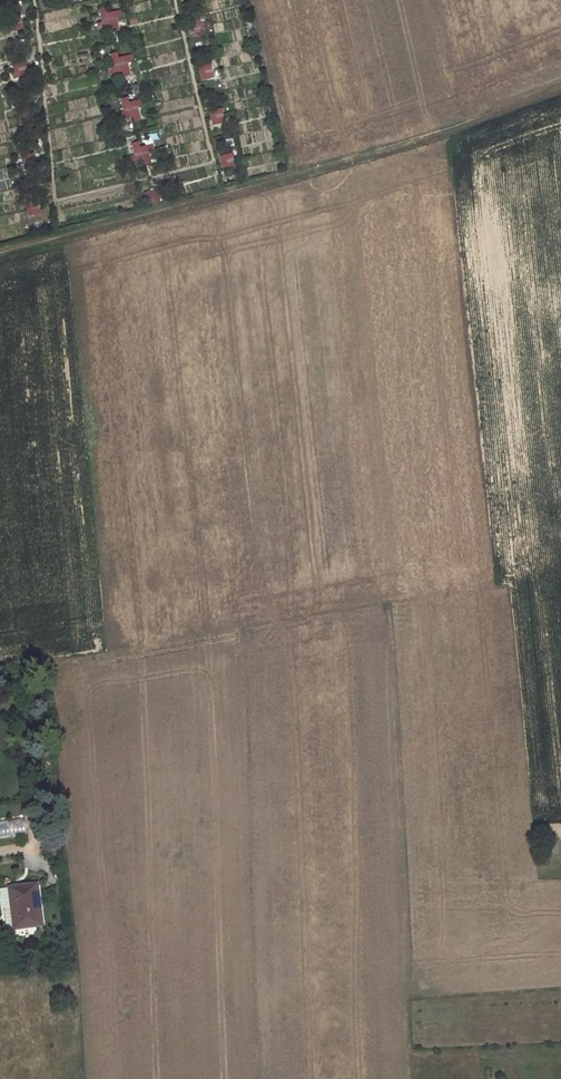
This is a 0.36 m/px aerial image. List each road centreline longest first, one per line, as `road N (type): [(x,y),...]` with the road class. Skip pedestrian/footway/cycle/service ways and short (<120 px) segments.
road 1 (track): [(560,907),(543,933),(521,944),(420,964),(394,998)]

